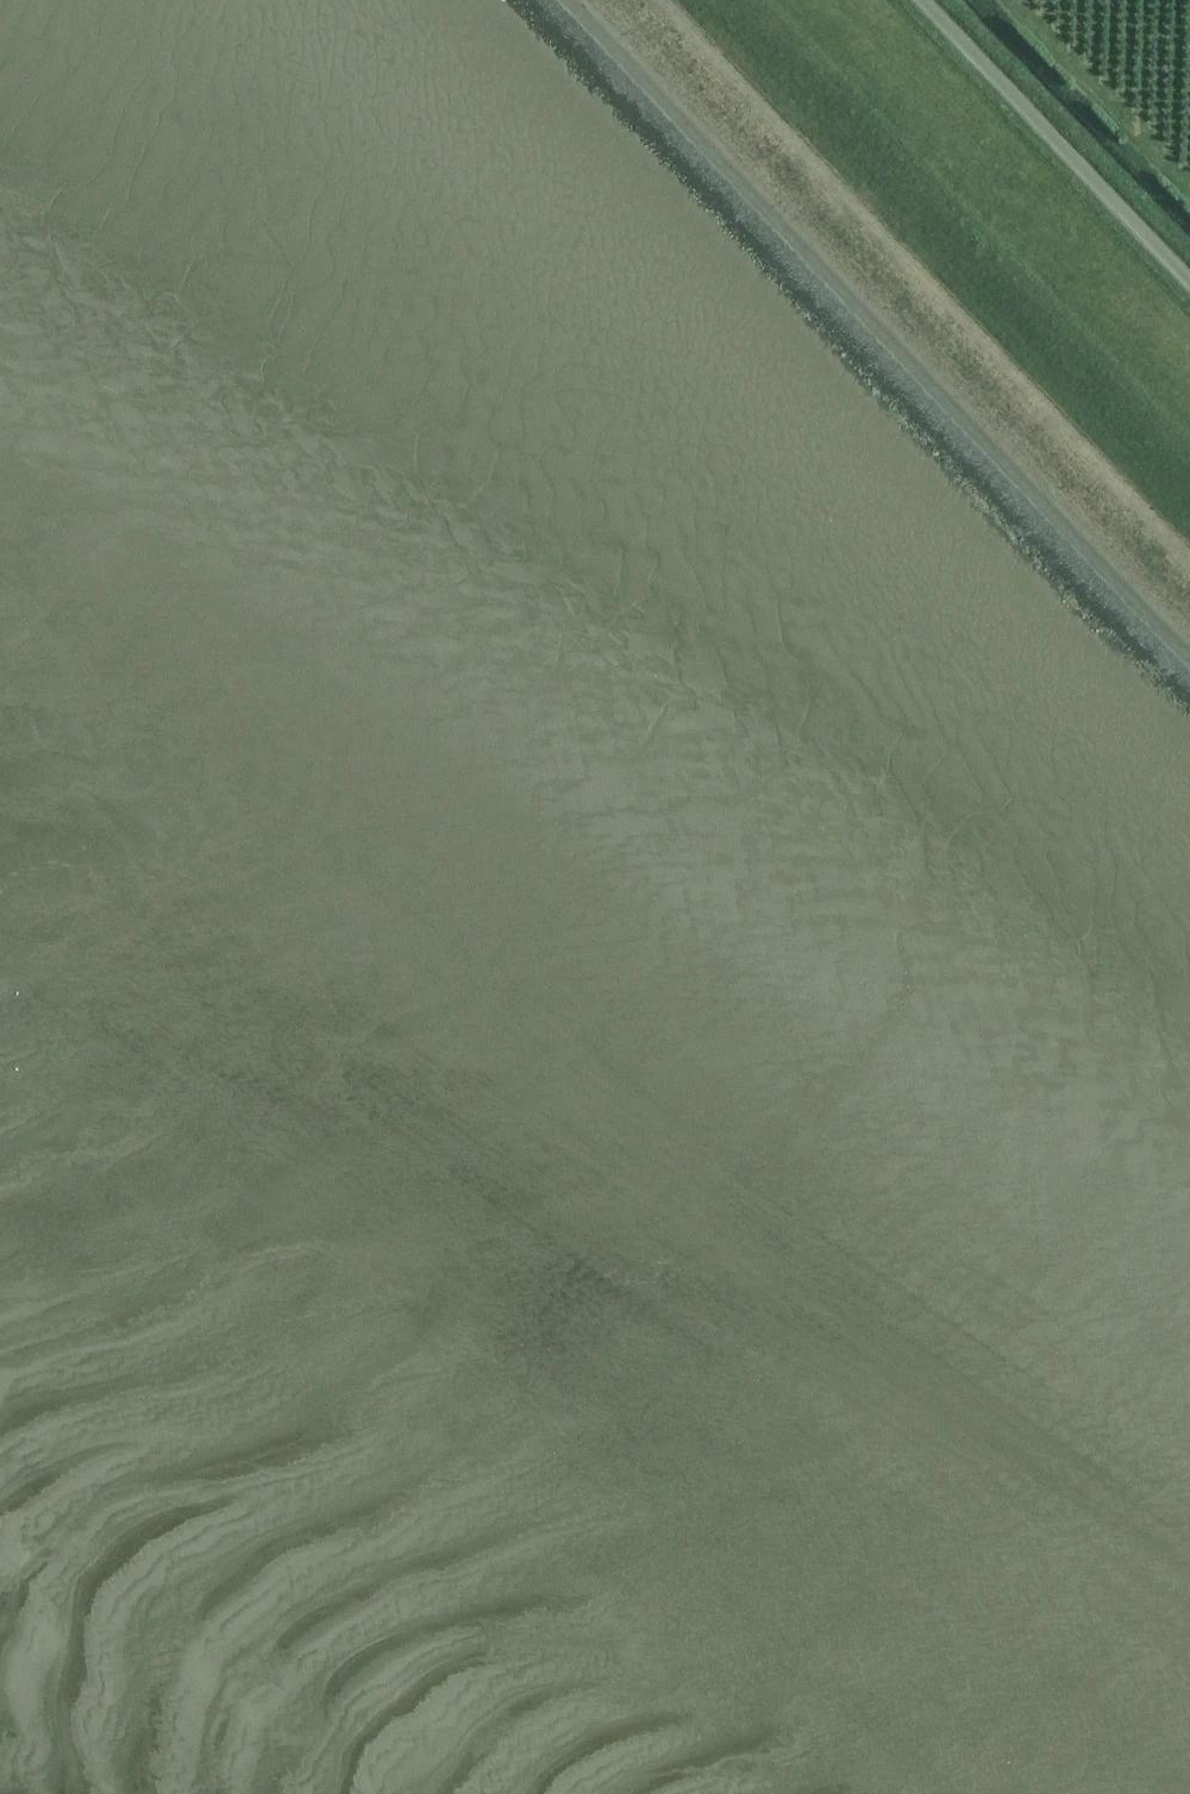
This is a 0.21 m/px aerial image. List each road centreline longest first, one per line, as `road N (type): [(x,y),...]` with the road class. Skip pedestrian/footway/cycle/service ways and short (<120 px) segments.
road 1 (unclassified): [(916,0),(1189,284)]

